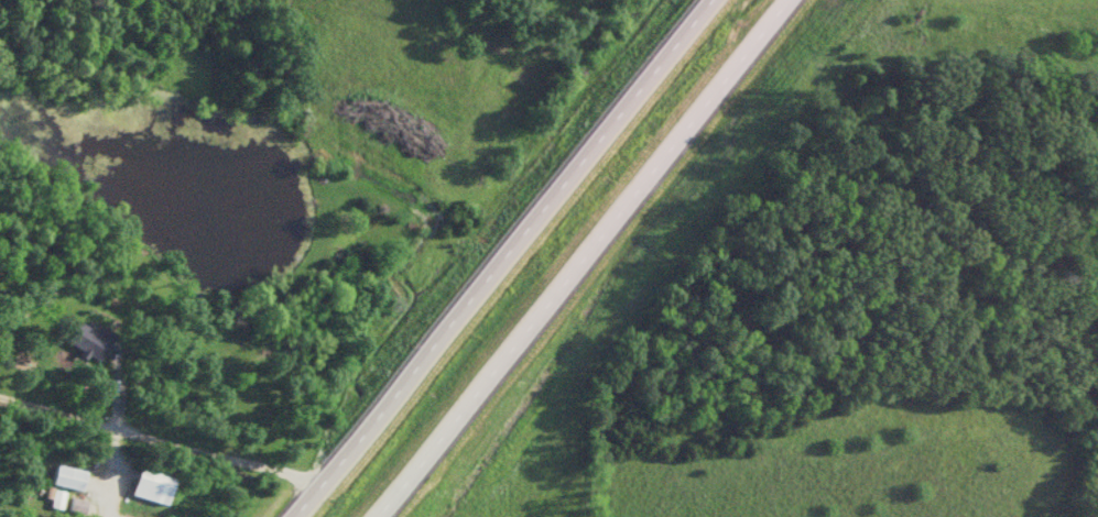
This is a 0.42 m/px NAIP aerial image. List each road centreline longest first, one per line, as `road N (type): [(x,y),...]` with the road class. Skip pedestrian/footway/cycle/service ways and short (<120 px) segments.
road 1 (trunk): [(703,0),(284,516)]
road 2 (trunk): [(373,516),(792,0)]

